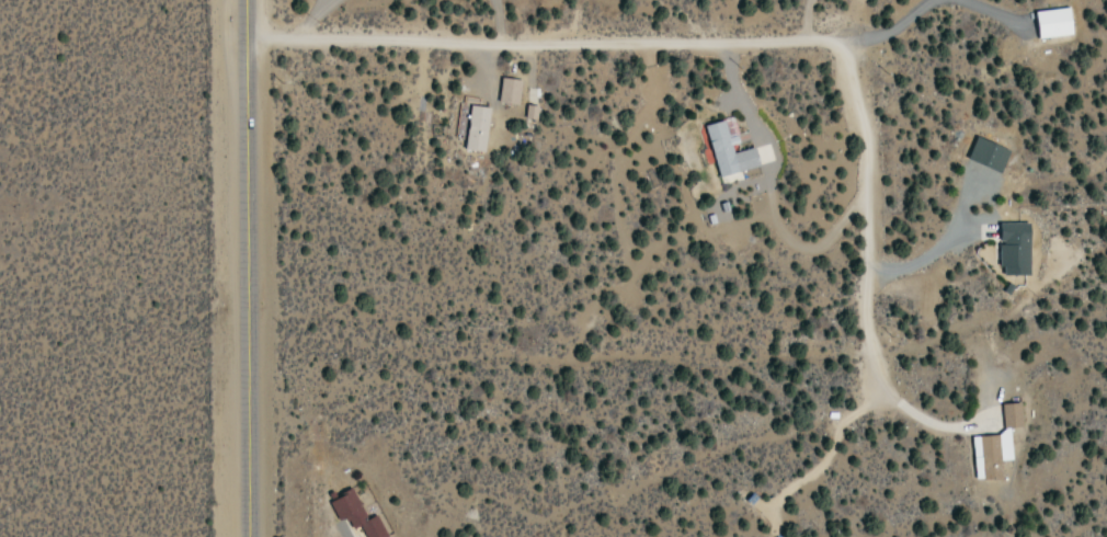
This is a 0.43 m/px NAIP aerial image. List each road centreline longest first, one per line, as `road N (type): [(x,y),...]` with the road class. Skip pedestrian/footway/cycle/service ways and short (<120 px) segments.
road 1 (residential): [(240,38),(766,37),(845,53),(858,79),(868,175),(865,294),(877,390)]
road 2 (tertiary): [(244,536),(240,0)]

